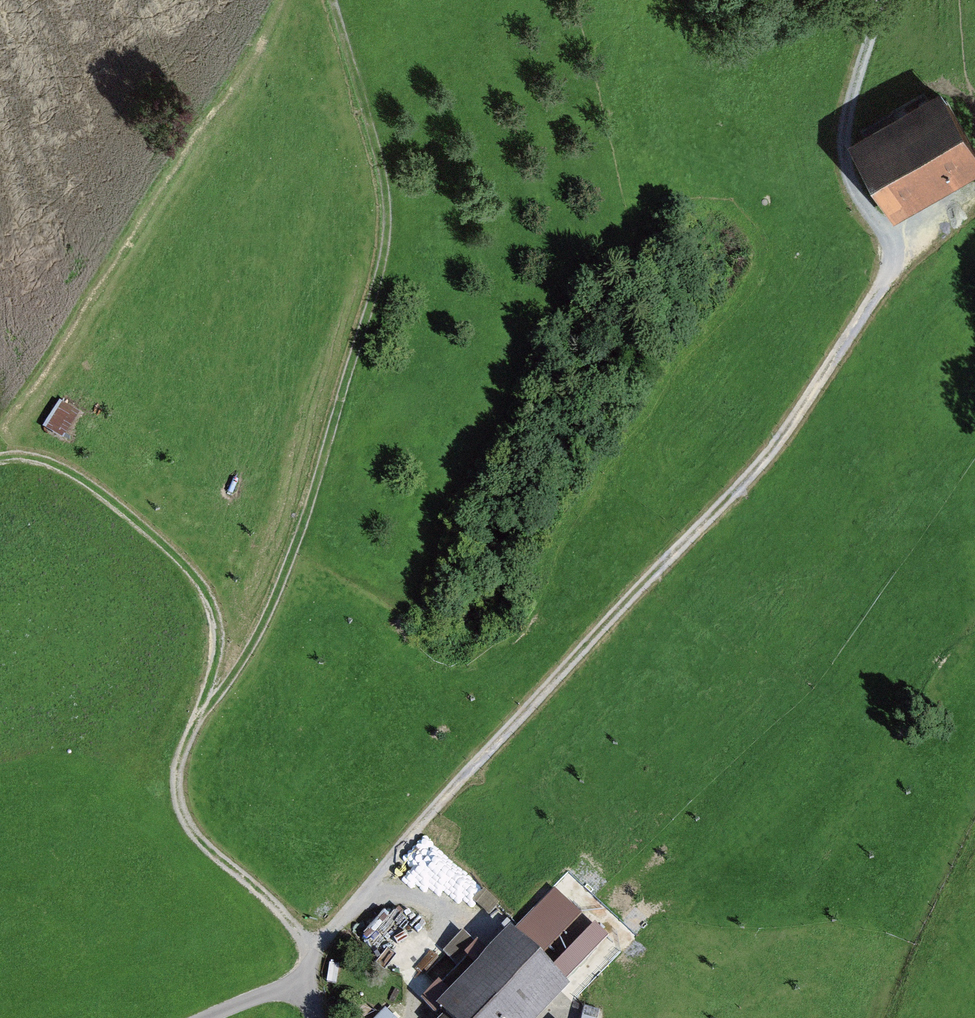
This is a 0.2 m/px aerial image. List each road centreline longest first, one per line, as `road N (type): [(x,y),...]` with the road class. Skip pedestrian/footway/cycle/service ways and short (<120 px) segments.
road 1 (track): [(334,0),(386,191),(381,272),(280,587),(257,636),(194,724),(177,782),(192,828),(308,942),(304,993)]
road 2 (track): [(974,192),(901,248),(773,458),(471,769),(310,960)]
road 3 (track): [(0,456),(22,454),(70,471),(129,513),(196,579),(212,607),(218,650),(201,712)]
road 4 (track): [(555,1017),(603,949),(555,902),(489,927),(440,918),(412,903),(355,903)]
road 5 (track): [(882,0),(849,150),(854,187),(884,228),(892,270)]

